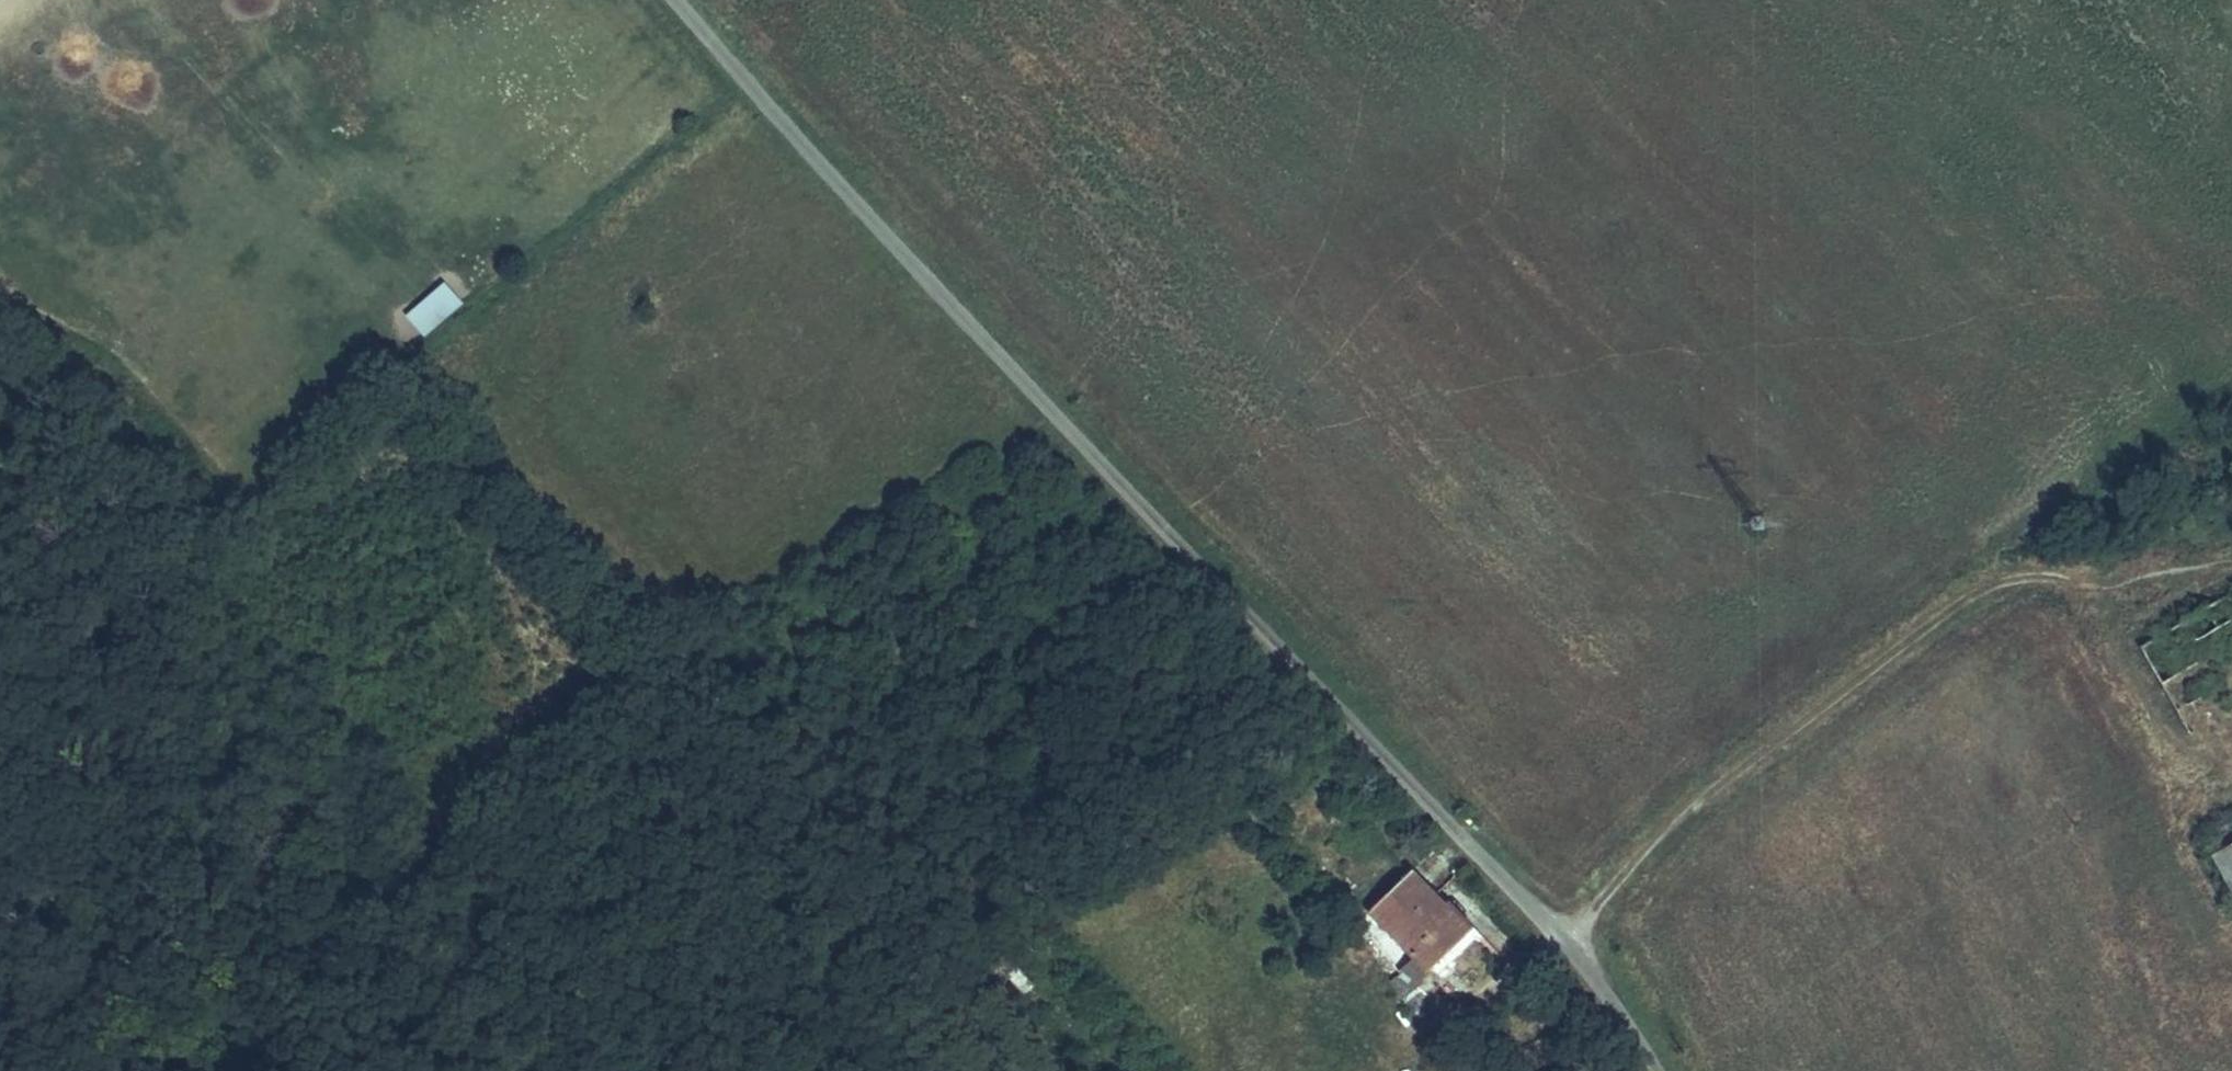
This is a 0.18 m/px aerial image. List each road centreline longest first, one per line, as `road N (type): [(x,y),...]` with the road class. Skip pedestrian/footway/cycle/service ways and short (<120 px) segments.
road 1 (unclassified): [(675,0),(1076,441),(1597,975),(1650,1070)]

